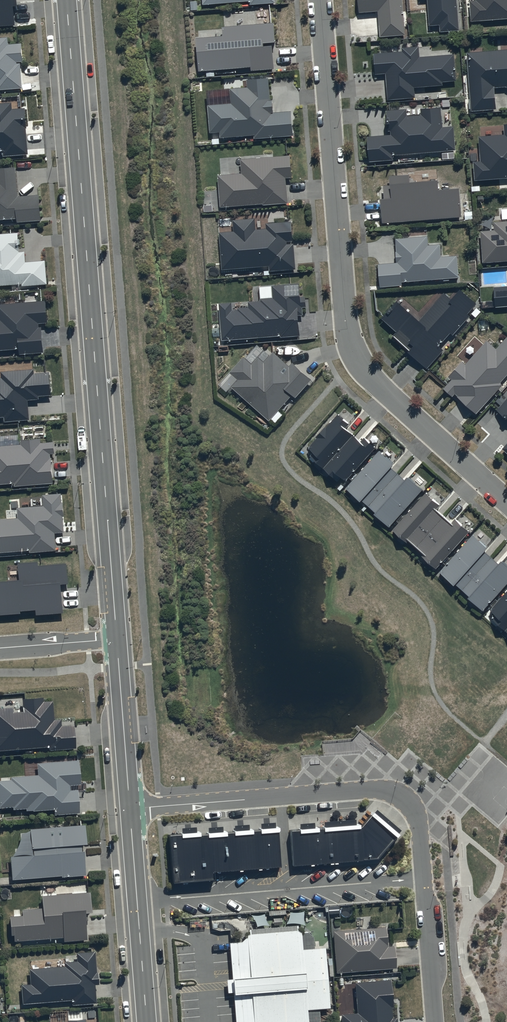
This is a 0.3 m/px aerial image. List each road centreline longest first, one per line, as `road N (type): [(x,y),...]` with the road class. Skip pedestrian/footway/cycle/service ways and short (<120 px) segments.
road 1 (tertiary): [(117,639),(66,0)]
road 2 (residential): [(506,499),(356,360),(345,310),(322,0)]
road 3 (residential): [(130,809),(375,790),(399,797),(419,827),(435,1021)]
road 4 (tertiary): [(147,1021),(130,809)]
road 5 (tertiary): [(130,809),(117,639)]

